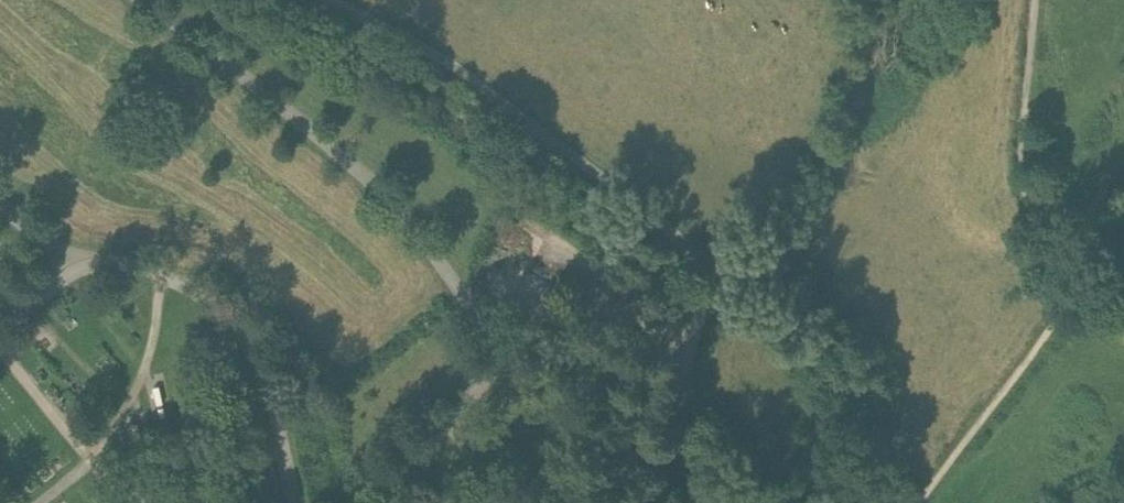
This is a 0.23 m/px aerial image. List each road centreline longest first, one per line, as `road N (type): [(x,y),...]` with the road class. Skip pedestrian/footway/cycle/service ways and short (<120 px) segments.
road 1 (track): [(331,0),(451,67),(684,243),(701,271),(704,299),(654,502)]
road 2 (track): [(922,502),(1059,324),(1066,280),(1044,136),(1044,0)]

